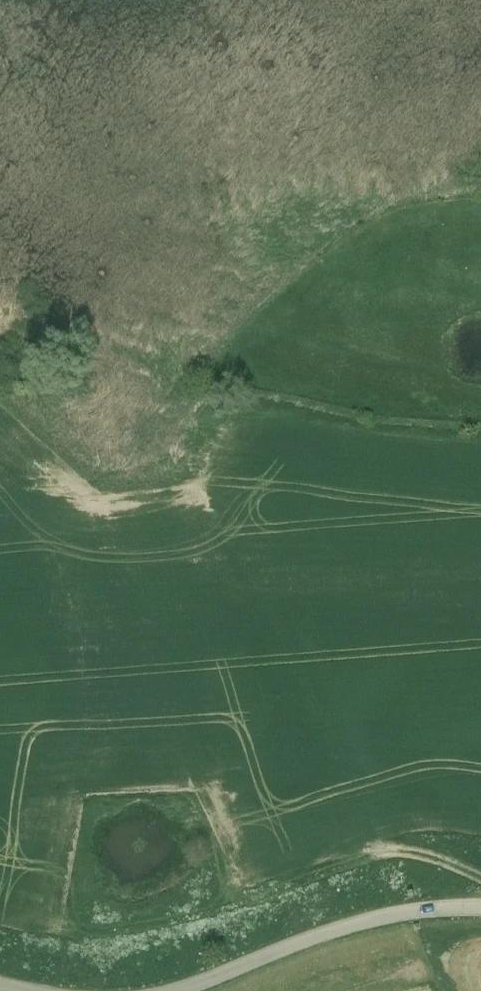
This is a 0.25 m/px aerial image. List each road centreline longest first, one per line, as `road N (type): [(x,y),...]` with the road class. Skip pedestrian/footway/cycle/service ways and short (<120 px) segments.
road 1 (unclassified): [(480,908),(392,914),(169,990)]

